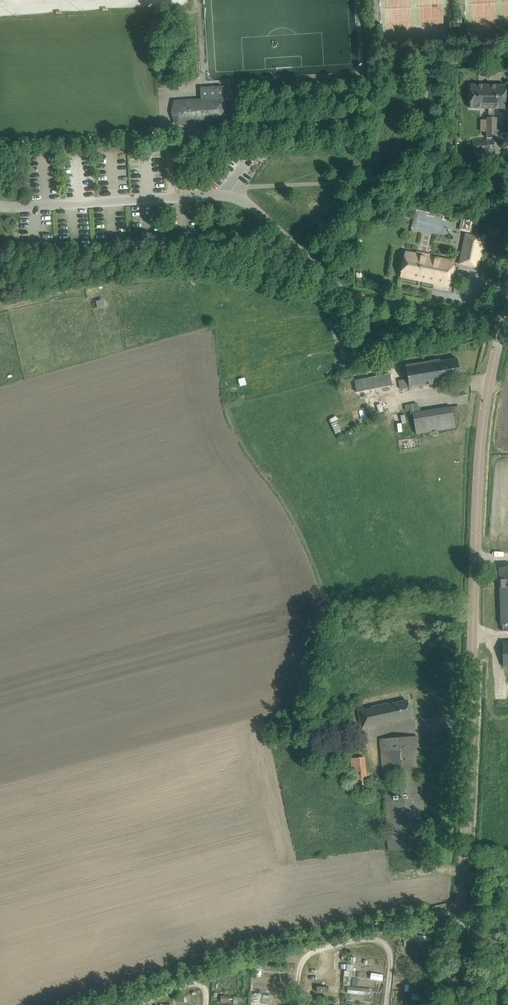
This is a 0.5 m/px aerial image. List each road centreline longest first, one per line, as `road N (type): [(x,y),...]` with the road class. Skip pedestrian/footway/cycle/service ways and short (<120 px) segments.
road 1 (unclassified): [(461,907),(483,425),(503,329)]
road 2 (unclassified): [(503,329),(351,296),(235,196),(0,205)]
road 3 (unclassified): [(98,1004),(242,953),(461,907)]
road 4 (track): [(387,1004),(389,949),(365,940),(305,957),(296,1004)]

